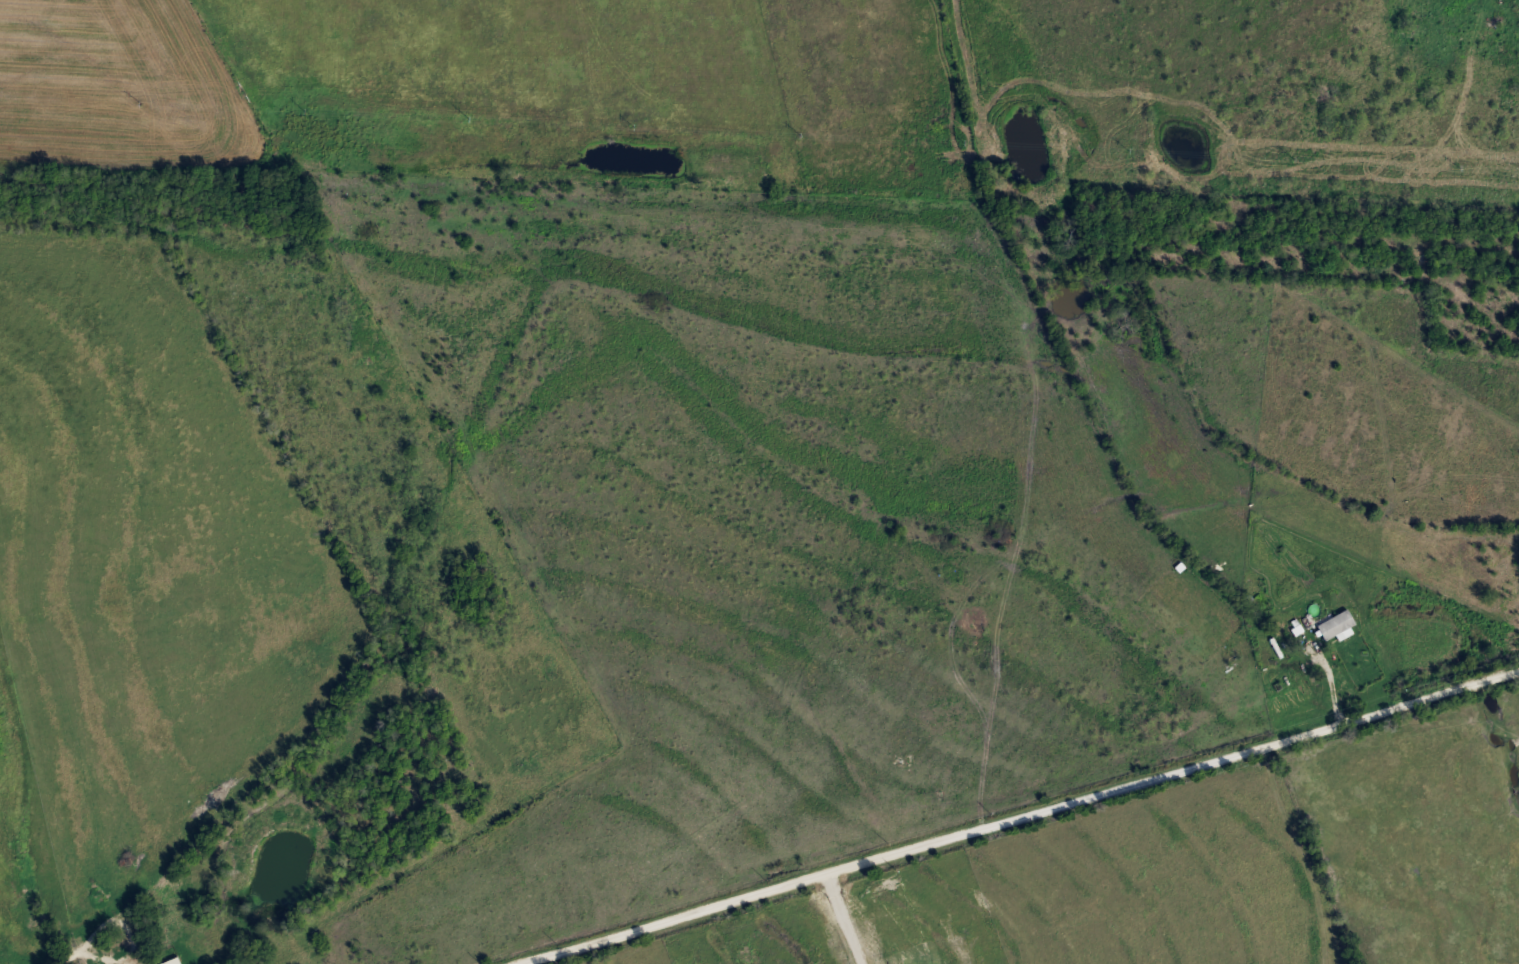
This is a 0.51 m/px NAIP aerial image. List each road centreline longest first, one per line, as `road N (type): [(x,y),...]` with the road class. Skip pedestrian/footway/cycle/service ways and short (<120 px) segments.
road 1 (residential): [(508,963),(1518,667)]

